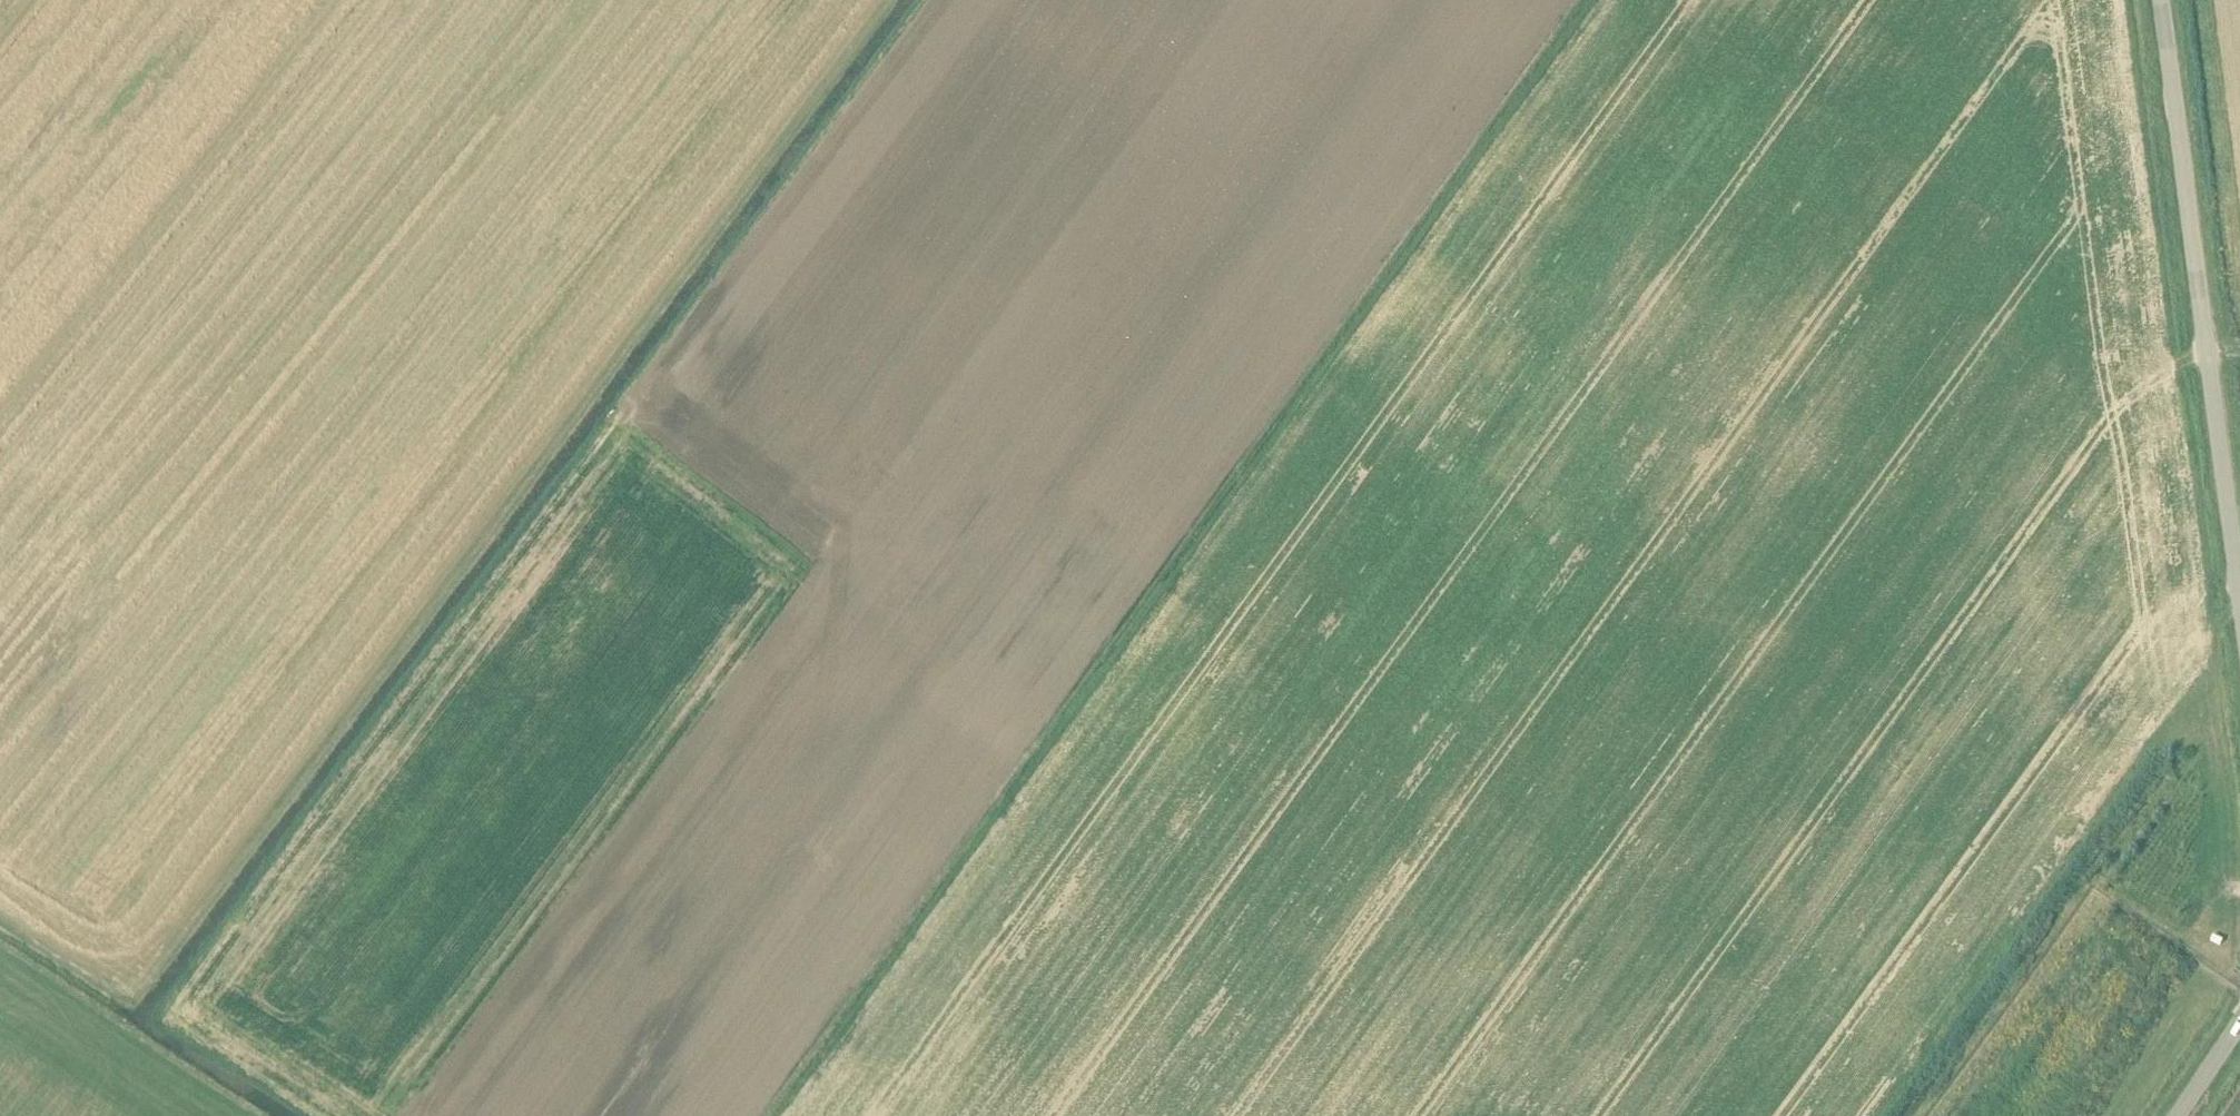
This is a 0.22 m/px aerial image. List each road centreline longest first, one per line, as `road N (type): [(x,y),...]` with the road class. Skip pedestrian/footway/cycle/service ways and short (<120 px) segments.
road 1 (unclassified): [(2239,630),(2160,0)]

